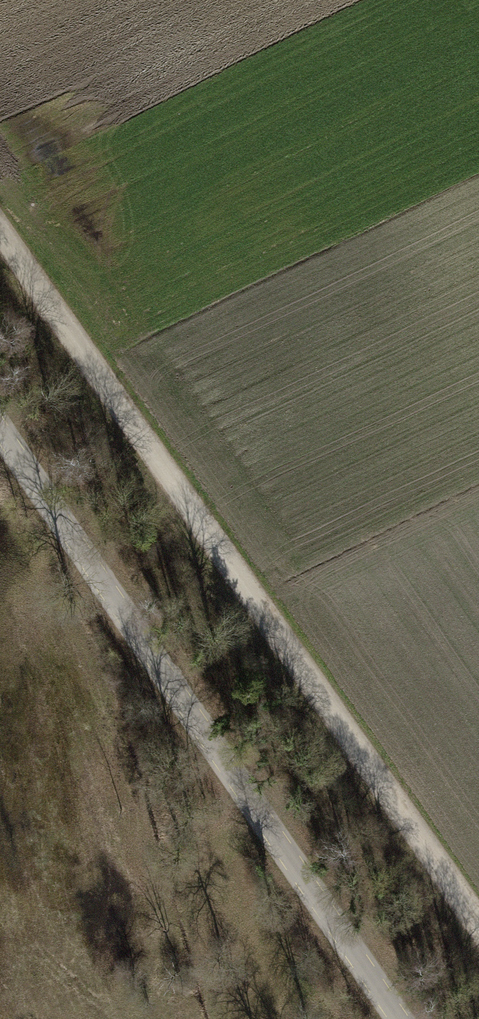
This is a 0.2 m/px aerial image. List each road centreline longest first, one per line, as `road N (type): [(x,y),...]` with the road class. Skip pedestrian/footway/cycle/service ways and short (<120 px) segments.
road 1 (unclassified): [(478,921),(0,227)]
road 2 (unclassified): [(0,418),(402,1018)]

